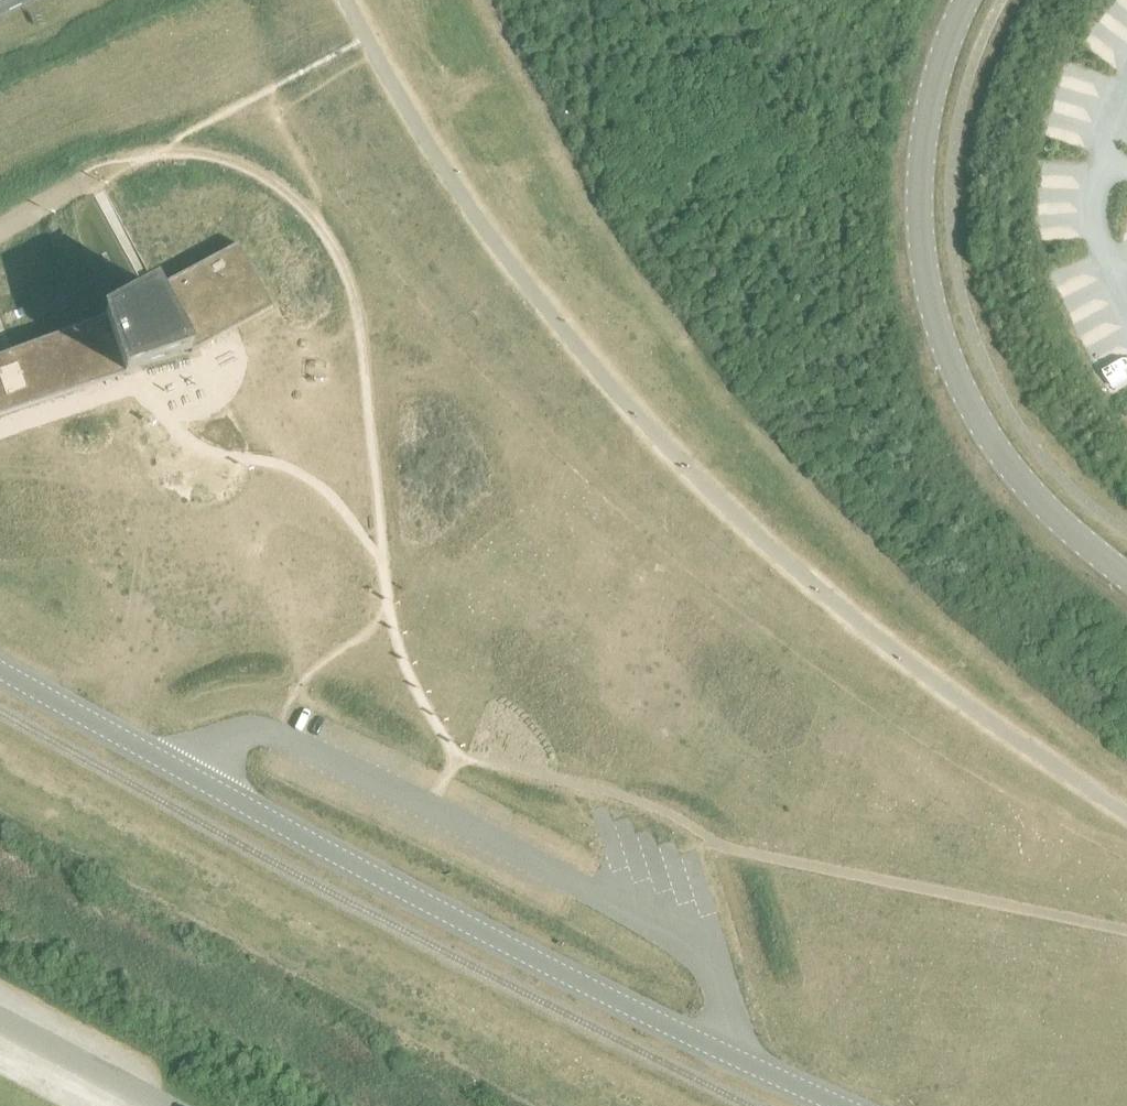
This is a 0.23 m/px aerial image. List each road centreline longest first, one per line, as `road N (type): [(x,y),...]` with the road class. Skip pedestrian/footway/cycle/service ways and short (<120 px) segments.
road 1 (tertiary): [(0,673),(612,1001),(851,1105)]
road 2 (tertiary): [(1126,581),(1024,486),(955,376),(935,313),(919,244),(917,187),(937,69),(964,0)]

